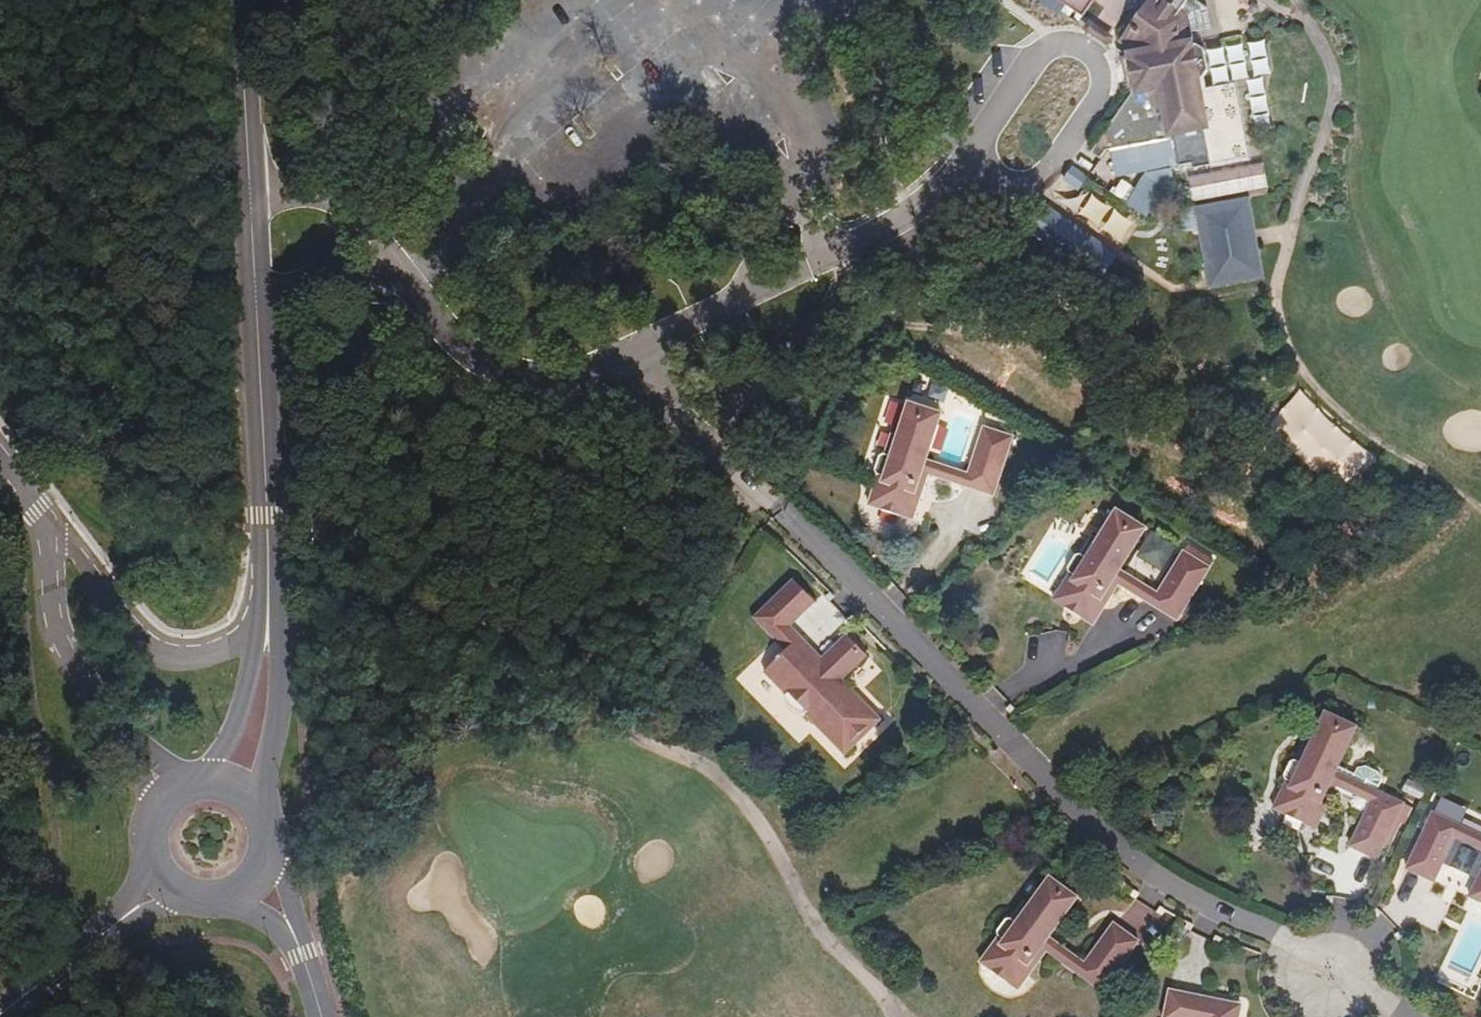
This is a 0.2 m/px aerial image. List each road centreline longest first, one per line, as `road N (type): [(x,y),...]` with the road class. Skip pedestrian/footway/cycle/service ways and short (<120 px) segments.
road 1 (residential): [(1404,1016),(1283,938),(1162,881),(1038,769),(841,563),(694,459),(493,371),(368,262),(256,245)]
road 2 (tertiary): [(268,608),(256,245)]
road 3 (unclassified): [(169,800),(55,640),(44,513)]
road 4 (unclassified): [(268,608),(230,648),(171,660),(139,639),(44,513)]
road 5 (tertiary): [(256,245),(242,0)]
road 6 (tertiary): [(0,1008),(166,877)]
road 7 (unclassified): [(253,806),(277,719),(280,656),(268,608)]
road 8 (tertiary): [(268,608),(227,741),(193,786)]
road 9 (tertiary): [(317,1016),(294,929),(248,879)]

